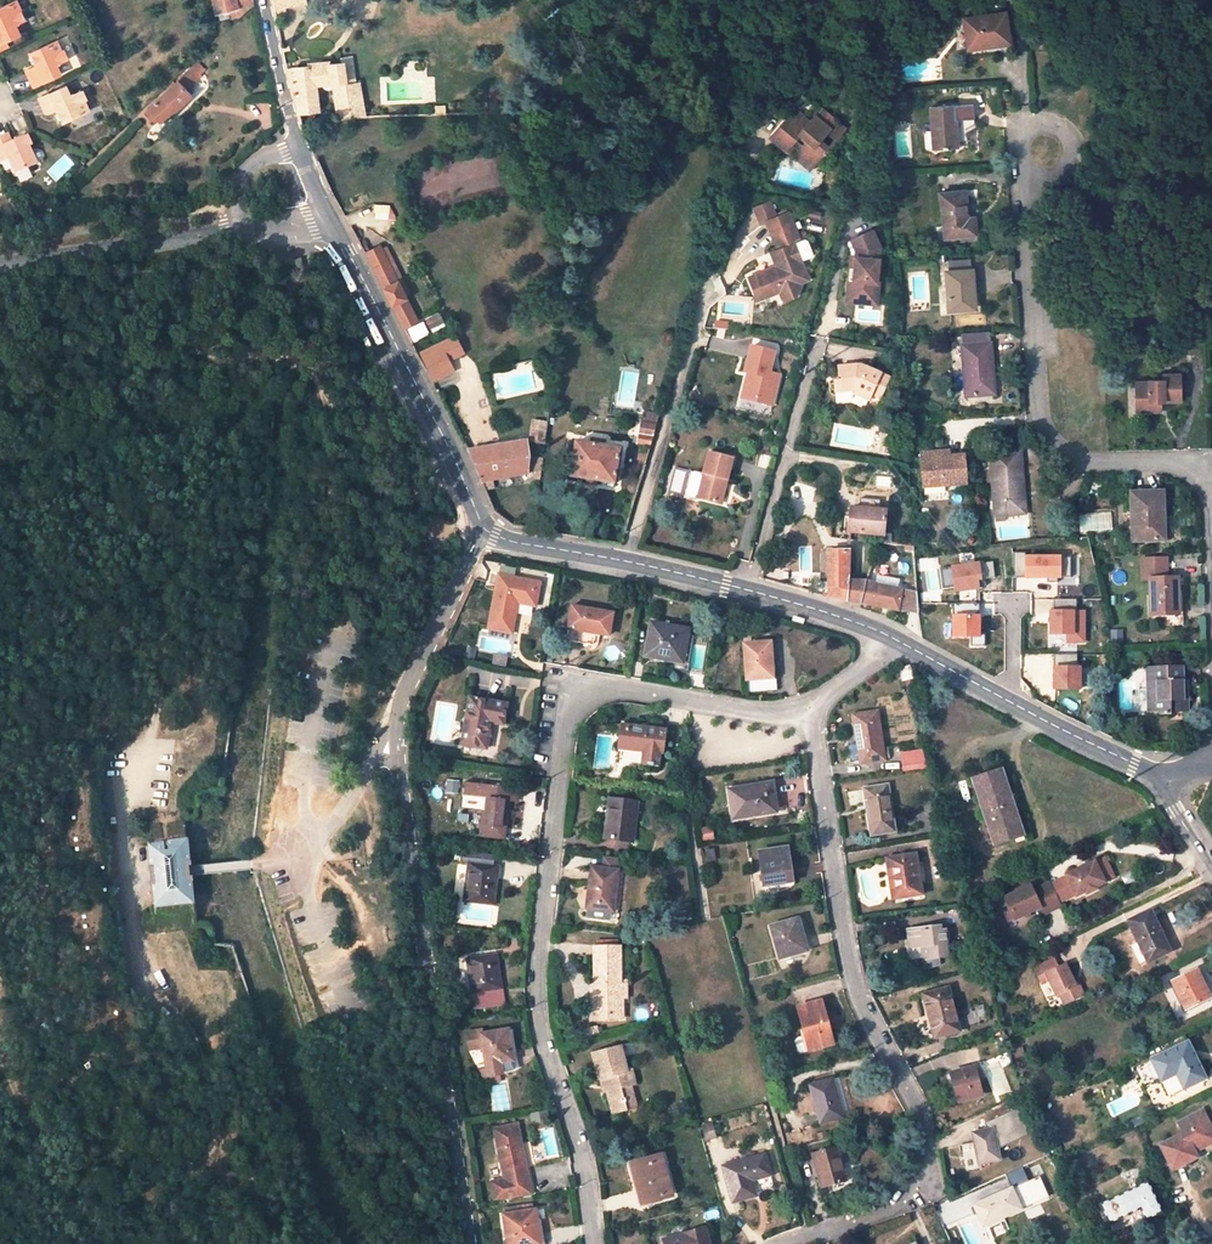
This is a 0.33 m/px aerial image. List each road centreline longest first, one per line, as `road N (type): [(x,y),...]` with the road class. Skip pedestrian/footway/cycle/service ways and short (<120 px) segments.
road 1 (residential): [(807,711),(773,714),(593,686),(564,710),(537,1016),(581,1156),(594,1243)]
road 2 (residential): [(486,534),(394,718),(470,1243)]
road 3 (residential): [(1211,503),(1211,462),(1089,464),(1062,452),(1038,418),(1024,171)]
road 4 (unclassified): [(486,534),(673,571),(896,639)]
road 5 (residential): [(787,1243),(928,1192),(918,1108),(860,1000),(847,955)]
road 6 (unclassified): [(330,220),(486,534)]
road 7 (unclassified): [(330,220),(0,263)]
road 8 (unclassified): [(896,639),(1159,776)]
road 9 (residential): [(847,955),(807,711)]
road 10 (residential): [(263,0),(286,113),(330,220)]
road 11 (residential): [(1024,171),(1016,150),(1024,131),(1054,123),(1066,130),(1075,156),(1059,177),(1045,180)]

